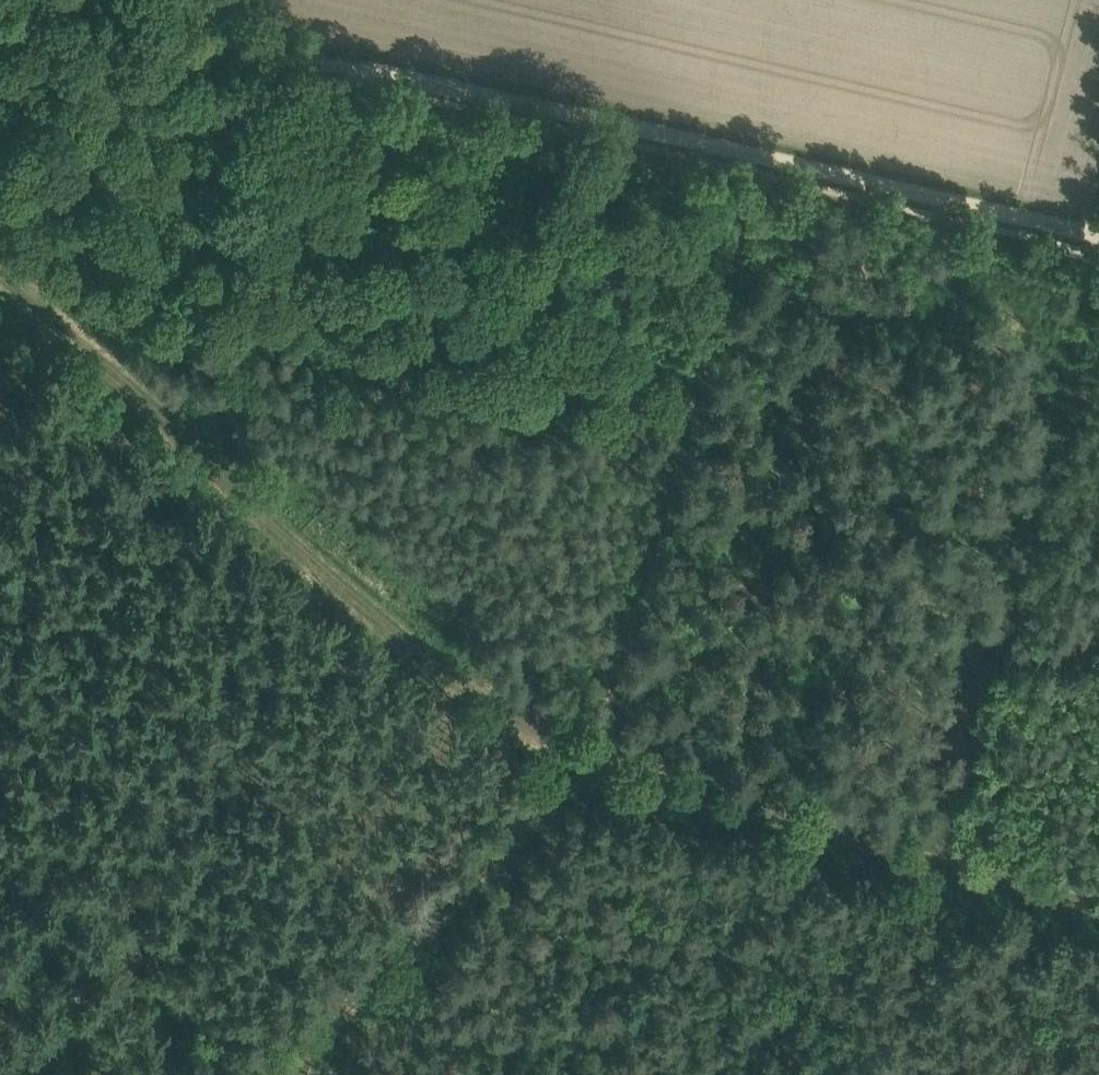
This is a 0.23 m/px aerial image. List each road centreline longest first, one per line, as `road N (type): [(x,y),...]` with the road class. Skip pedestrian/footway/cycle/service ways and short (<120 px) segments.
road 1 (track): [(1098,894),(568,744),(533,725),(45,321)]
road 2 (track): [(249,1074),(562,766),(743,185)]
road 3 (track): [(1098,240),(225,43),(213,26)]

